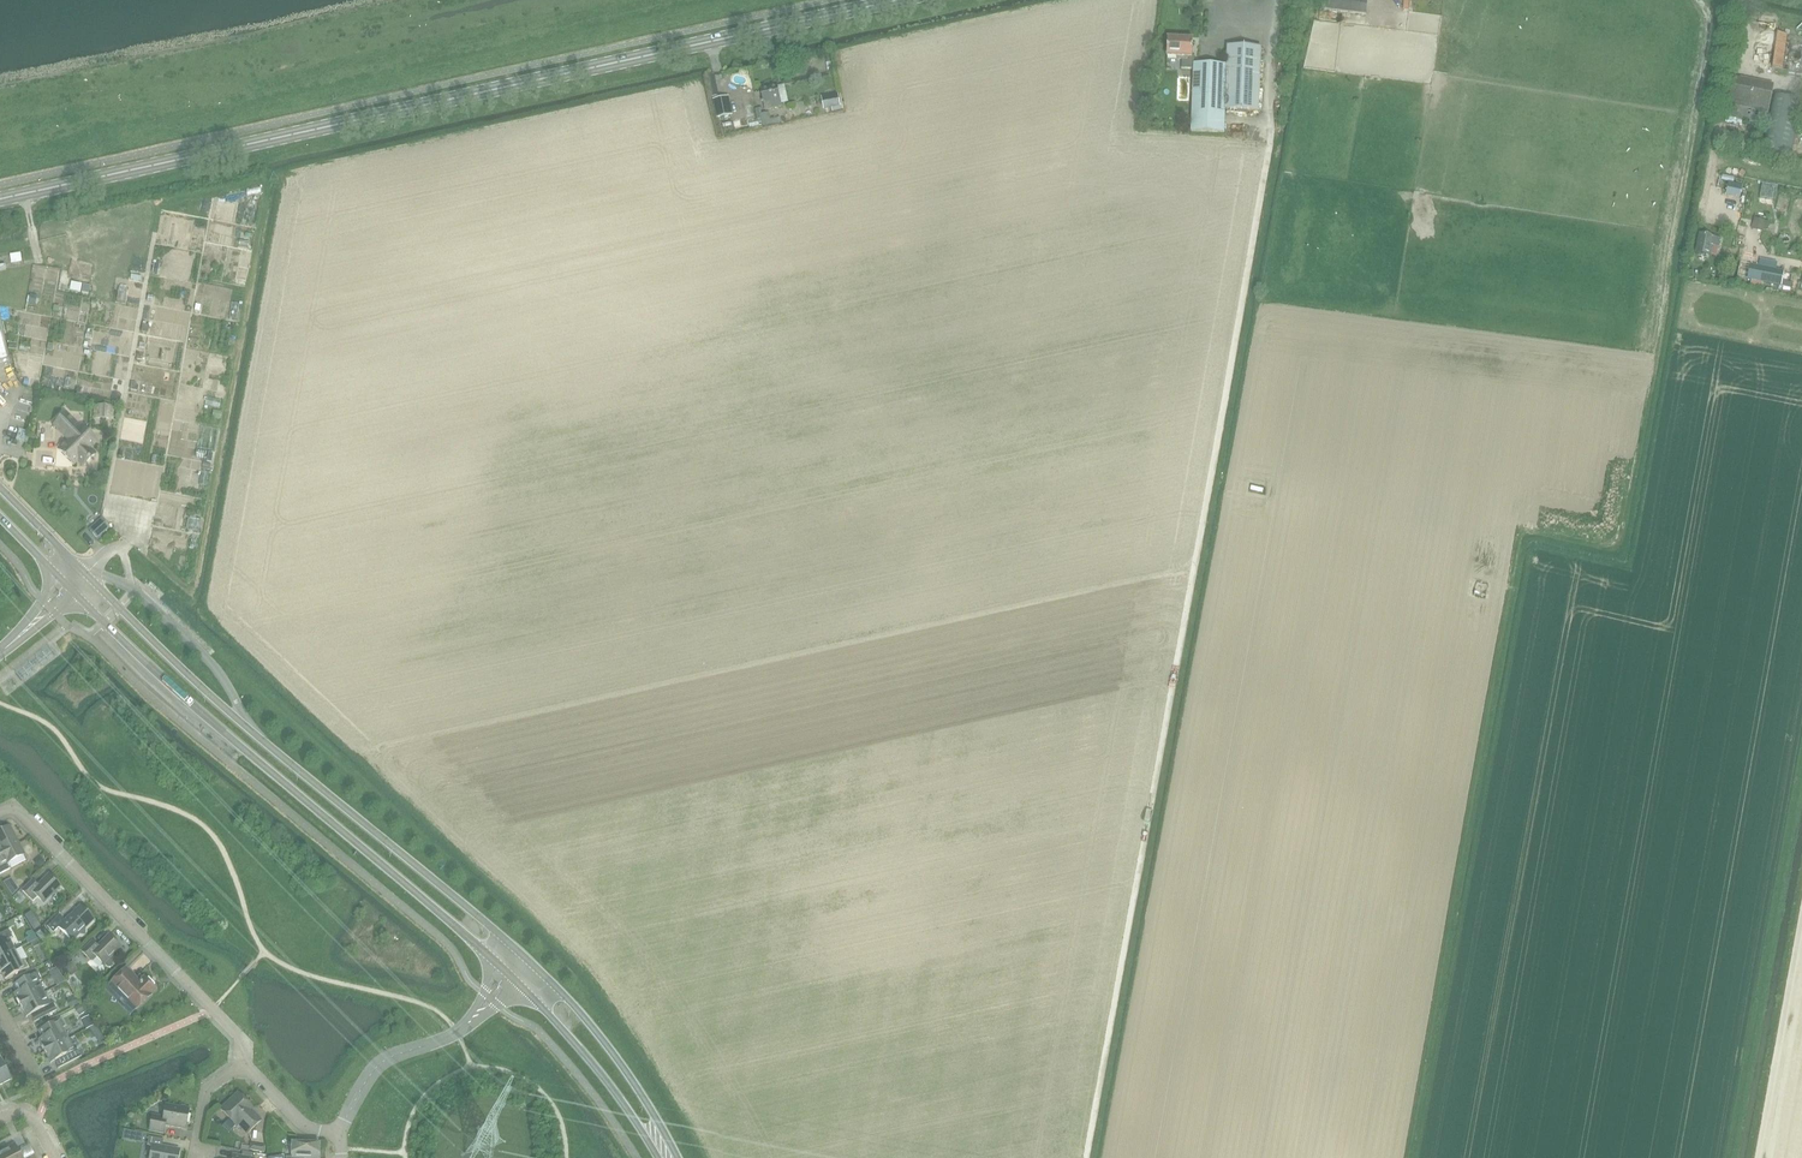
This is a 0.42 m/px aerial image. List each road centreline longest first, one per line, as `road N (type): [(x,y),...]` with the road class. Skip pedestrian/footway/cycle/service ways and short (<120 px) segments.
road 1 (track): [(1271,138),(1087,1157)]
road 2 (primary): [(905,0),(0,200)]
road 3 (secondary): [(68,587),(197,709),(511,978)]
road 4 (secondary): [(527,961),(243,724),(86,574)]
road 5 (unclassified): [(244,1061),(244,1042),(161,957),(12,805),(0,811)]
road 6 (secondary): [(677,1157),(606,1043),(527,961)]
road 7 (unclassified): [(339,1137),(376,1068),(458,1032),(511,978)]
road 8 (track): [(1801,918),(1759,1157)]
road 9 (secondary): [(511,978),(587,1058),(657,1157)]
road 10 (unclassified): [(339,1137),(303,1128),(244,1061)]
road 11 (secondary): [(86,574),(0,485)]

